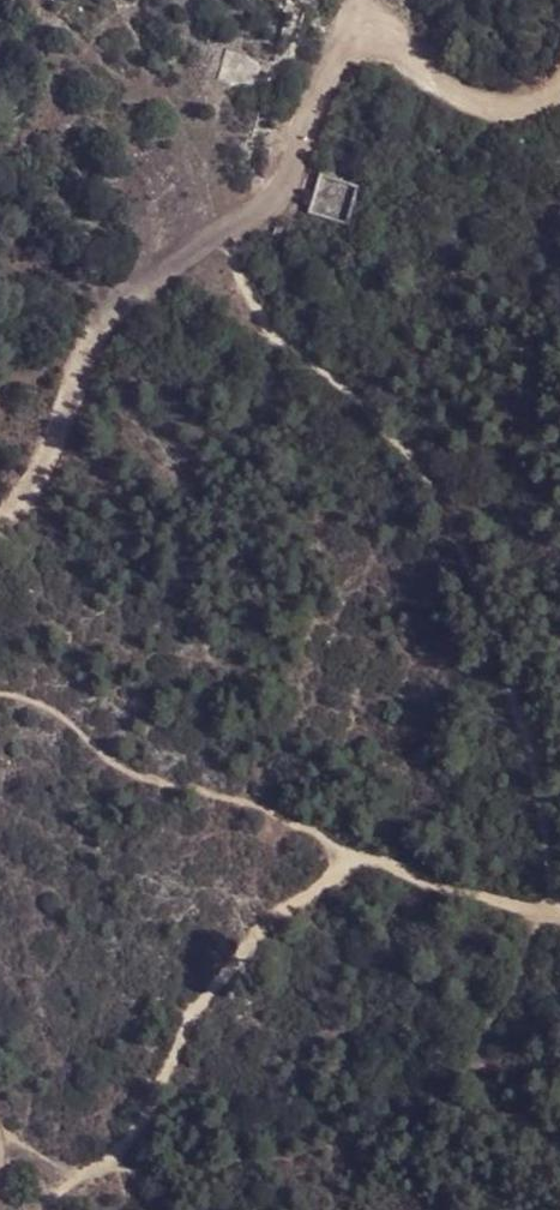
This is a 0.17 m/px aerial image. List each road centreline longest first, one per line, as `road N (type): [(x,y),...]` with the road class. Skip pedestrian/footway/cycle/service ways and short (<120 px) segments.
road 1 (track): [(231,231),(243,281),(270,338),(351,391),(432,479),(470,563),(515,713),(559,906)]
road 2 (track): [(0,691),(26,693),(66,715),(123,772),(249,808),(456,892),(559,912)]
road 3 (track): [(559,86),(513,110),(454,93),(409,57),(374,10),(354,17),(311,86),(290,167),(231,231)]
road 4 (track): [(0,526),(42,483),(101,314),(231,231)]

